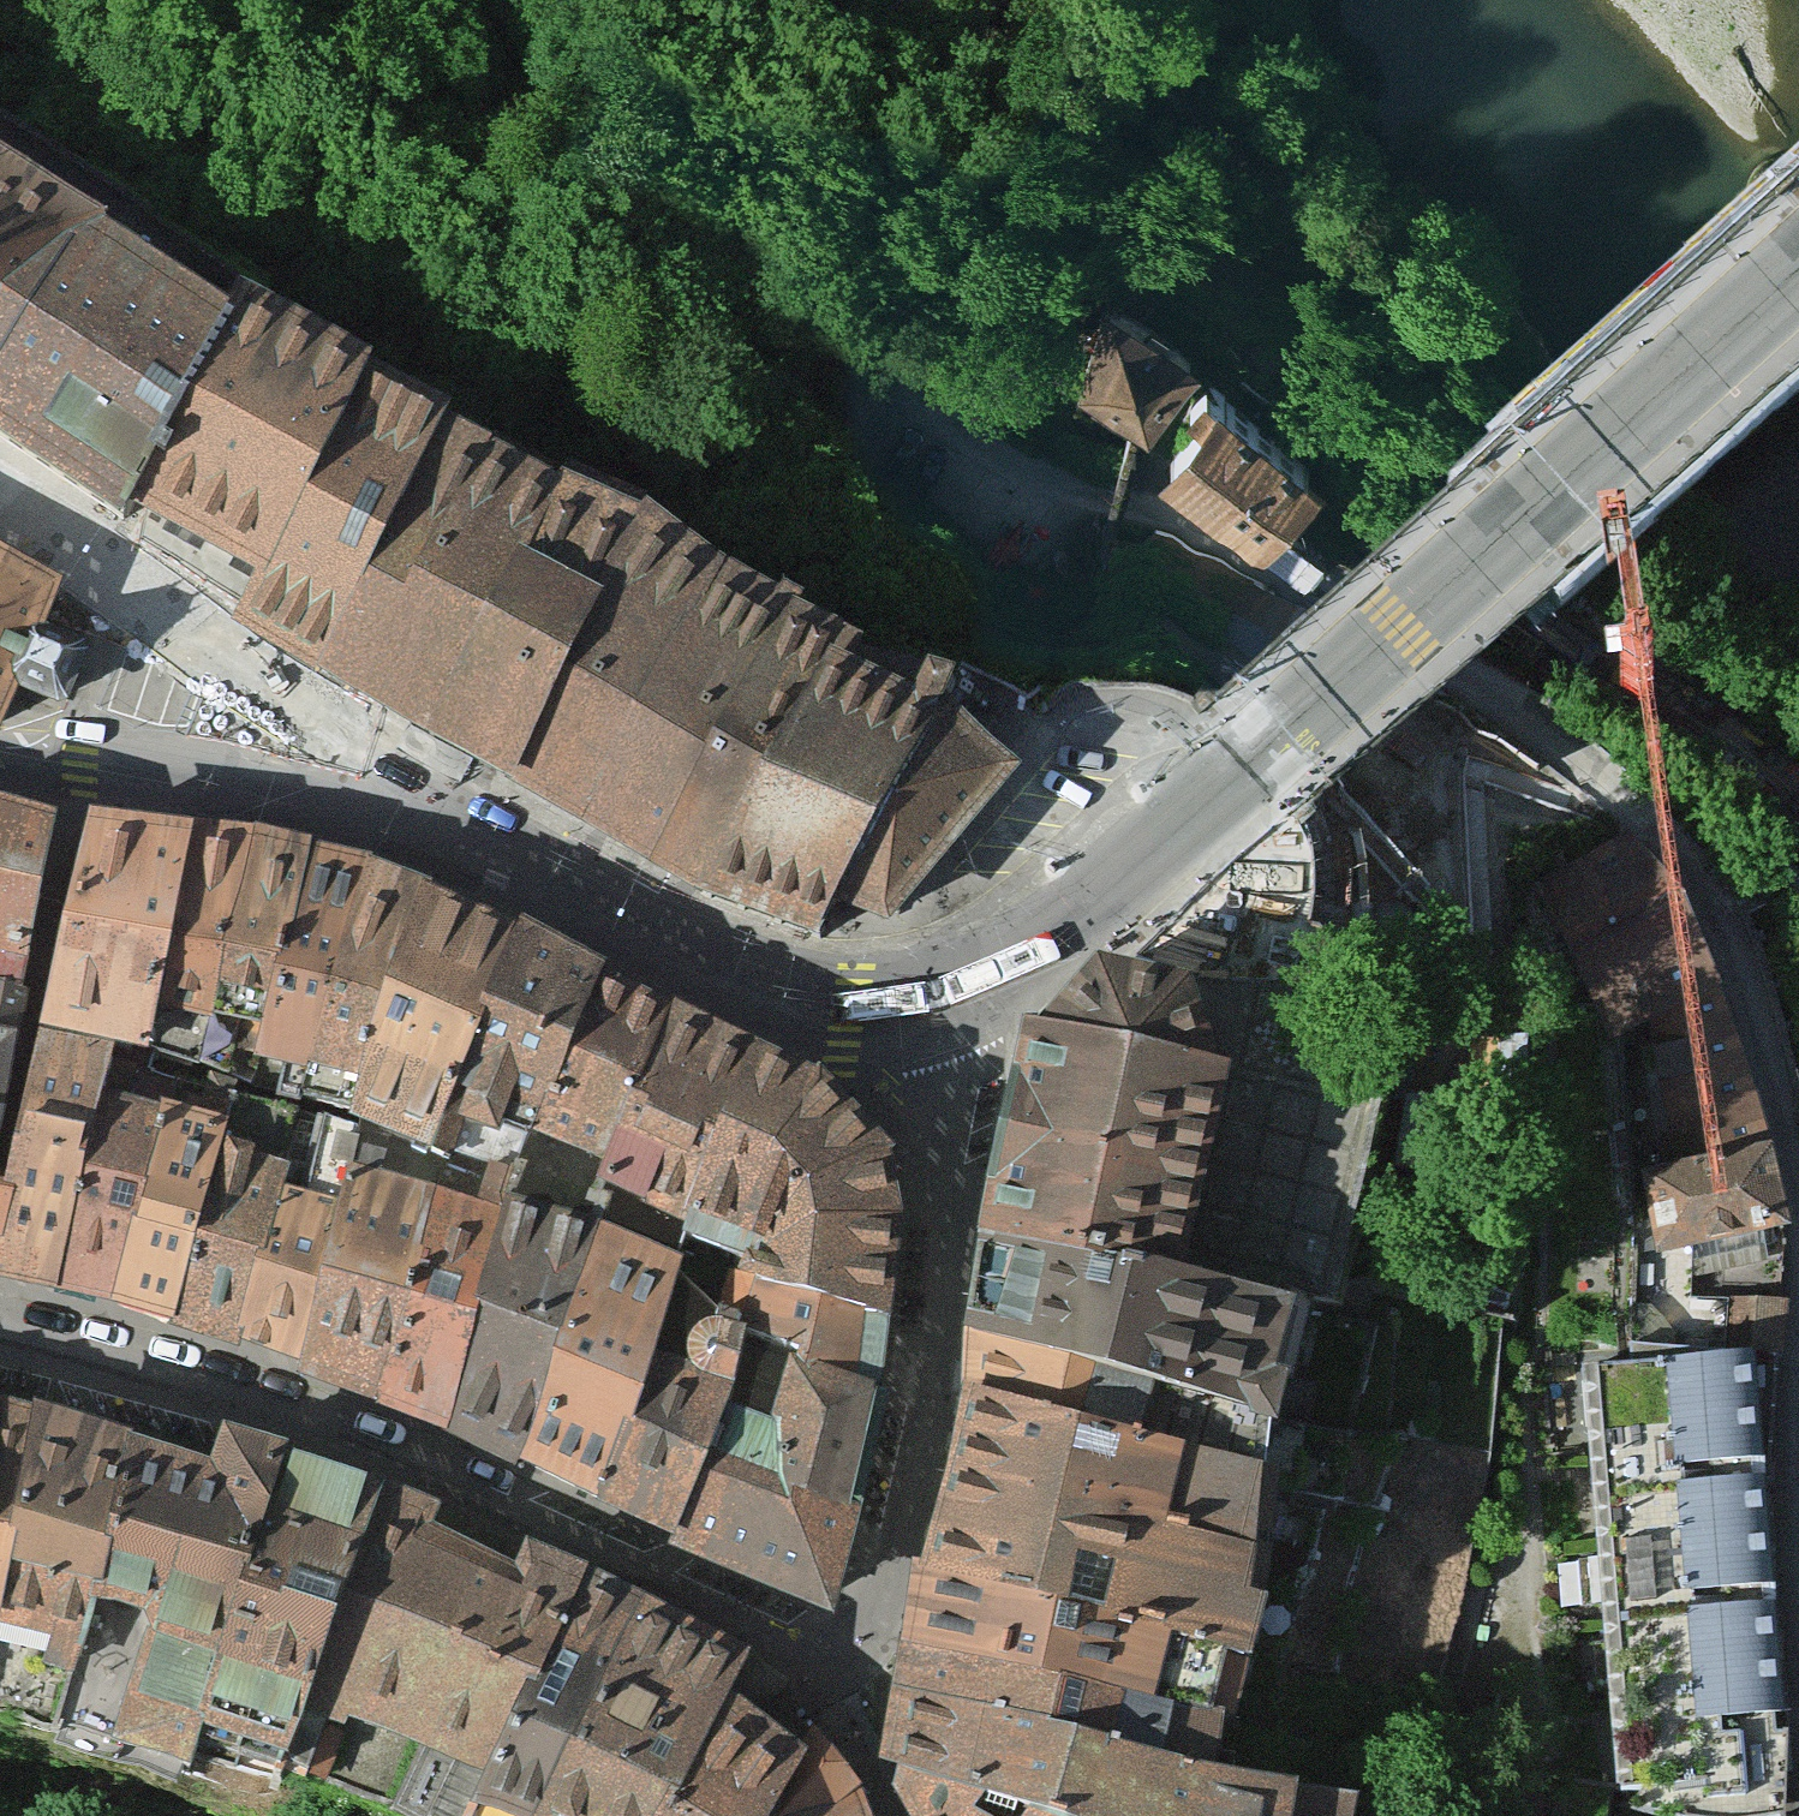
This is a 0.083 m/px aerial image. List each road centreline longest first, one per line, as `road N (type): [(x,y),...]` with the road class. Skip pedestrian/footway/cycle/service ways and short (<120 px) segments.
road 1 (residential): [(0,1333),(321,1424),(829,1670),(866,1643),(922,1377),(946,1160),(925,994)]
road 2 (residential): [(1798,1143),(1723,917),(1616,786),(1348,588),(1005,456),(860,331)]
road 3 (unclassified): [(1798,290),(1497,564),(1491,578),(1760,767),(1798,807)]
road 4 (track): [(860,331),(387,0)]
road 5 (unclassified): [(402,802),(765,1000),(847,1013),(925,994)]
road 6 (unclassified): [(402,802),(130,588),(0,504)]
road 7 (unclassified): [(925,994),(1056,924),(1244,765)]

